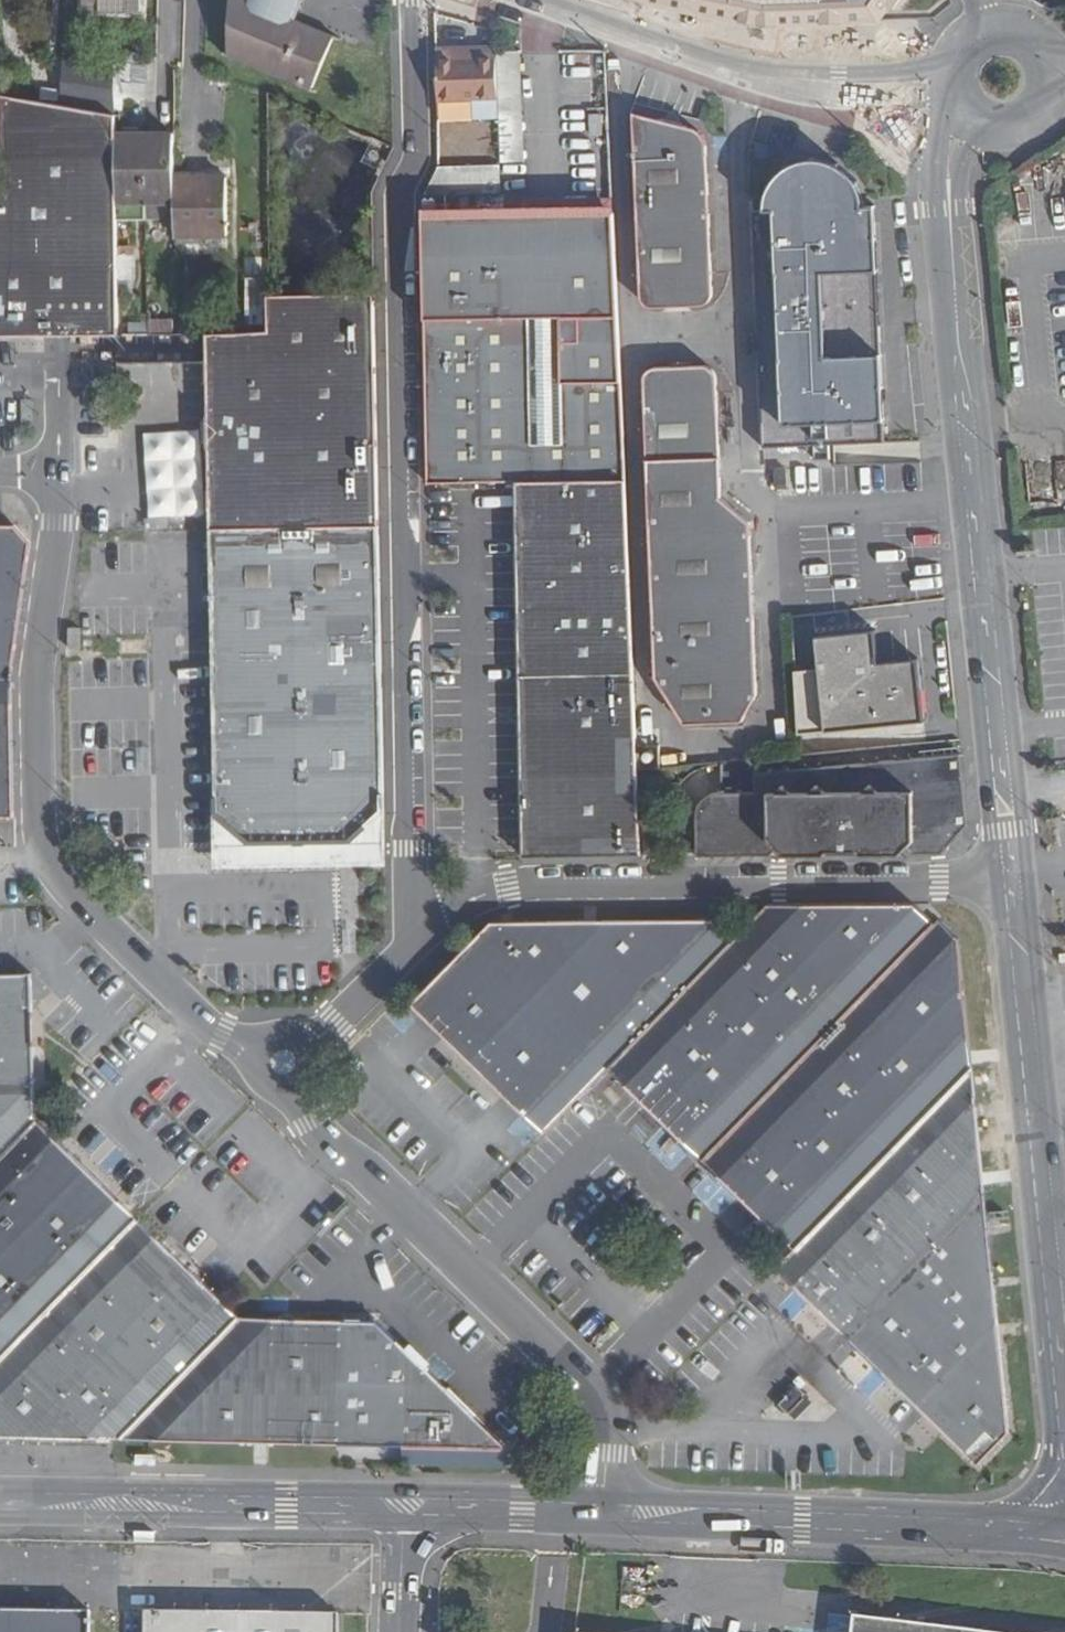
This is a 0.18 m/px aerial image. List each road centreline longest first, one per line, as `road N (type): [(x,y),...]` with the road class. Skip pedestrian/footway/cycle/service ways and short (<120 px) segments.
road 1 (unclassified): [(415,933),(400,205),(417,157),(415,0)]
road 2 (unclassified): [(279,1084),(67,883),(41,835),(38,685),(60,541),(59,375)]
road 3 (unclassified): [(948,182),(1011,879)]
road 4 (unclassified): [(415,933),(531,880),(1011,879)]
road 5 (unclassified): [(607,1513),(595,1396),(279,1084)]
road 6 (unclassified): [(1011,879),(1064,1409)]
road 7 (tertiary): [(1064,1533),(607,1513)]
road 8 (tertiary): [(607,1513),(159,1504)]
road 9 (tertiary): [(552,0),(786,78)]
road 10 (unclassified): [(279,1084),(415,933)]
road 11 (unclassified): [(786,78),(900,131),(948,182)]
road 12 (tertiary): [(786,78),(950,84)]
road 13 (tertiary): [(0,1502),(159,1504)]
road 14 (tertiary): [(966,116),(996,129),(1028,122),(1049,98),(1051,65)]

